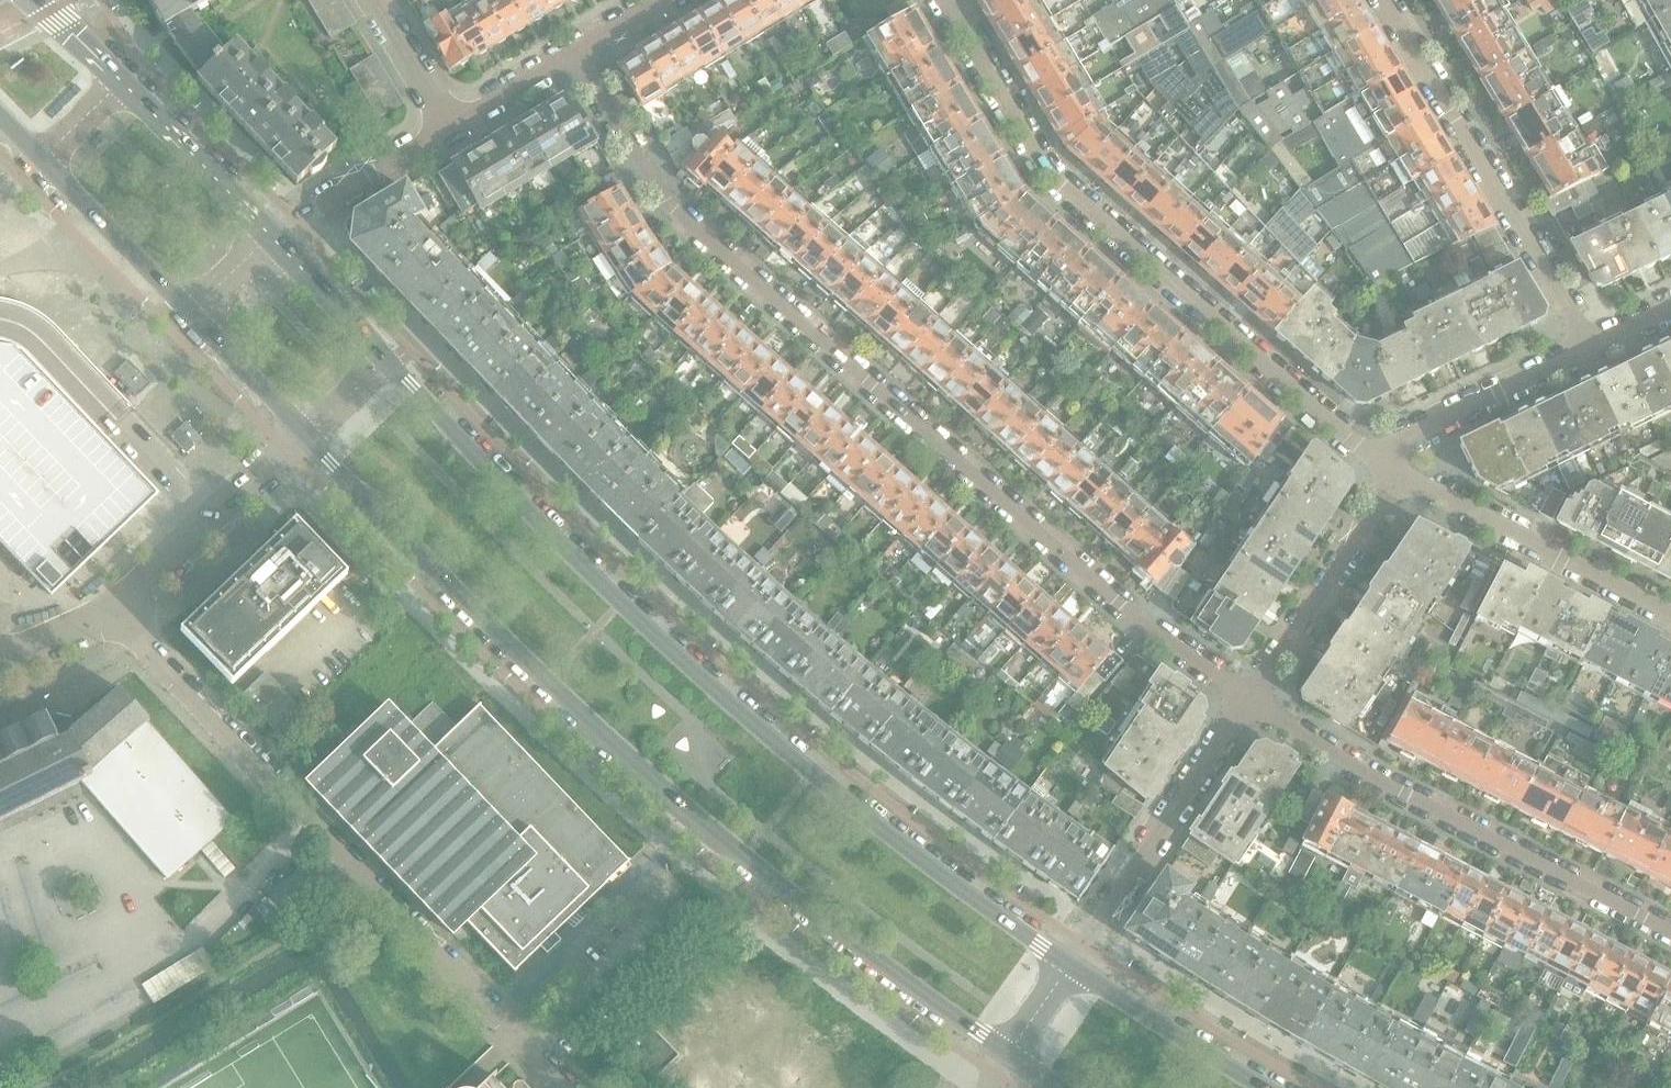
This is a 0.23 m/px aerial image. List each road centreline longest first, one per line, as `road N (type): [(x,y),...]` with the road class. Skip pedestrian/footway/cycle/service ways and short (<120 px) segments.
road 1 (residential): [(573,55),(664,203),(719,258),(1168,643),(1257,696)]
road 2 (tertiary): [(310,434),(492,627),(749,859),(1013,1054)]
road 3 (tertiary): [(1071,965),(814,776),(622,598),(396,365)]
road 4 (residential): [(1397,470),(1050,175),(943,0)]
road 5 (residential): [(565,1087),(119,613)]
road 6 (residential): [(1670,925),(1257,696)]
road 7 (residential): [(1591,347),(1386,0)]
road 8 (tertiary): [(273,236),(37,0)]
road 9 (residential): [(1257,696),(1071,965)]
road 10 (residential): [(1670,613),(1397,470)]
road 11 (tertiary): [(0,110),(185,302)]
road 12 (residential): [(1257,696),(1397,470)]
road 13 (residential): [(119,613),(310,434)]
road 14 (residential): [(1397,470),(1401,441),(1591,347)]
road 15 (tertiary): [(1272,1087),(1071,965)]
road 16 (residential): [(273,236),(456,124)]
road 17 (tertiary): [(185,302),(310,434)]
road 18 (tertiary): [(396,365),(273,236)]
road 19 (residential): [(456,124),(378,0)]
road 20 (residential): [(456,124),(573,55)]
road 21 (residential): [(119,613),(21,650),(0,648)]

